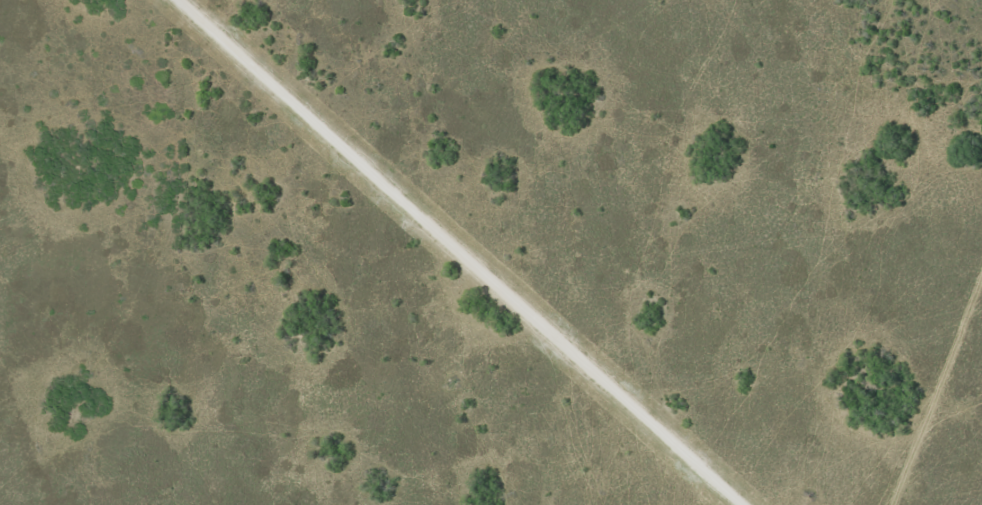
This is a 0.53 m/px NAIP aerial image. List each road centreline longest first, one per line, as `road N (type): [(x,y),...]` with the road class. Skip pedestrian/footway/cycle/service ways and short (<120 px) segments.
road 1 (residential): [(750,504),(172,0)]

